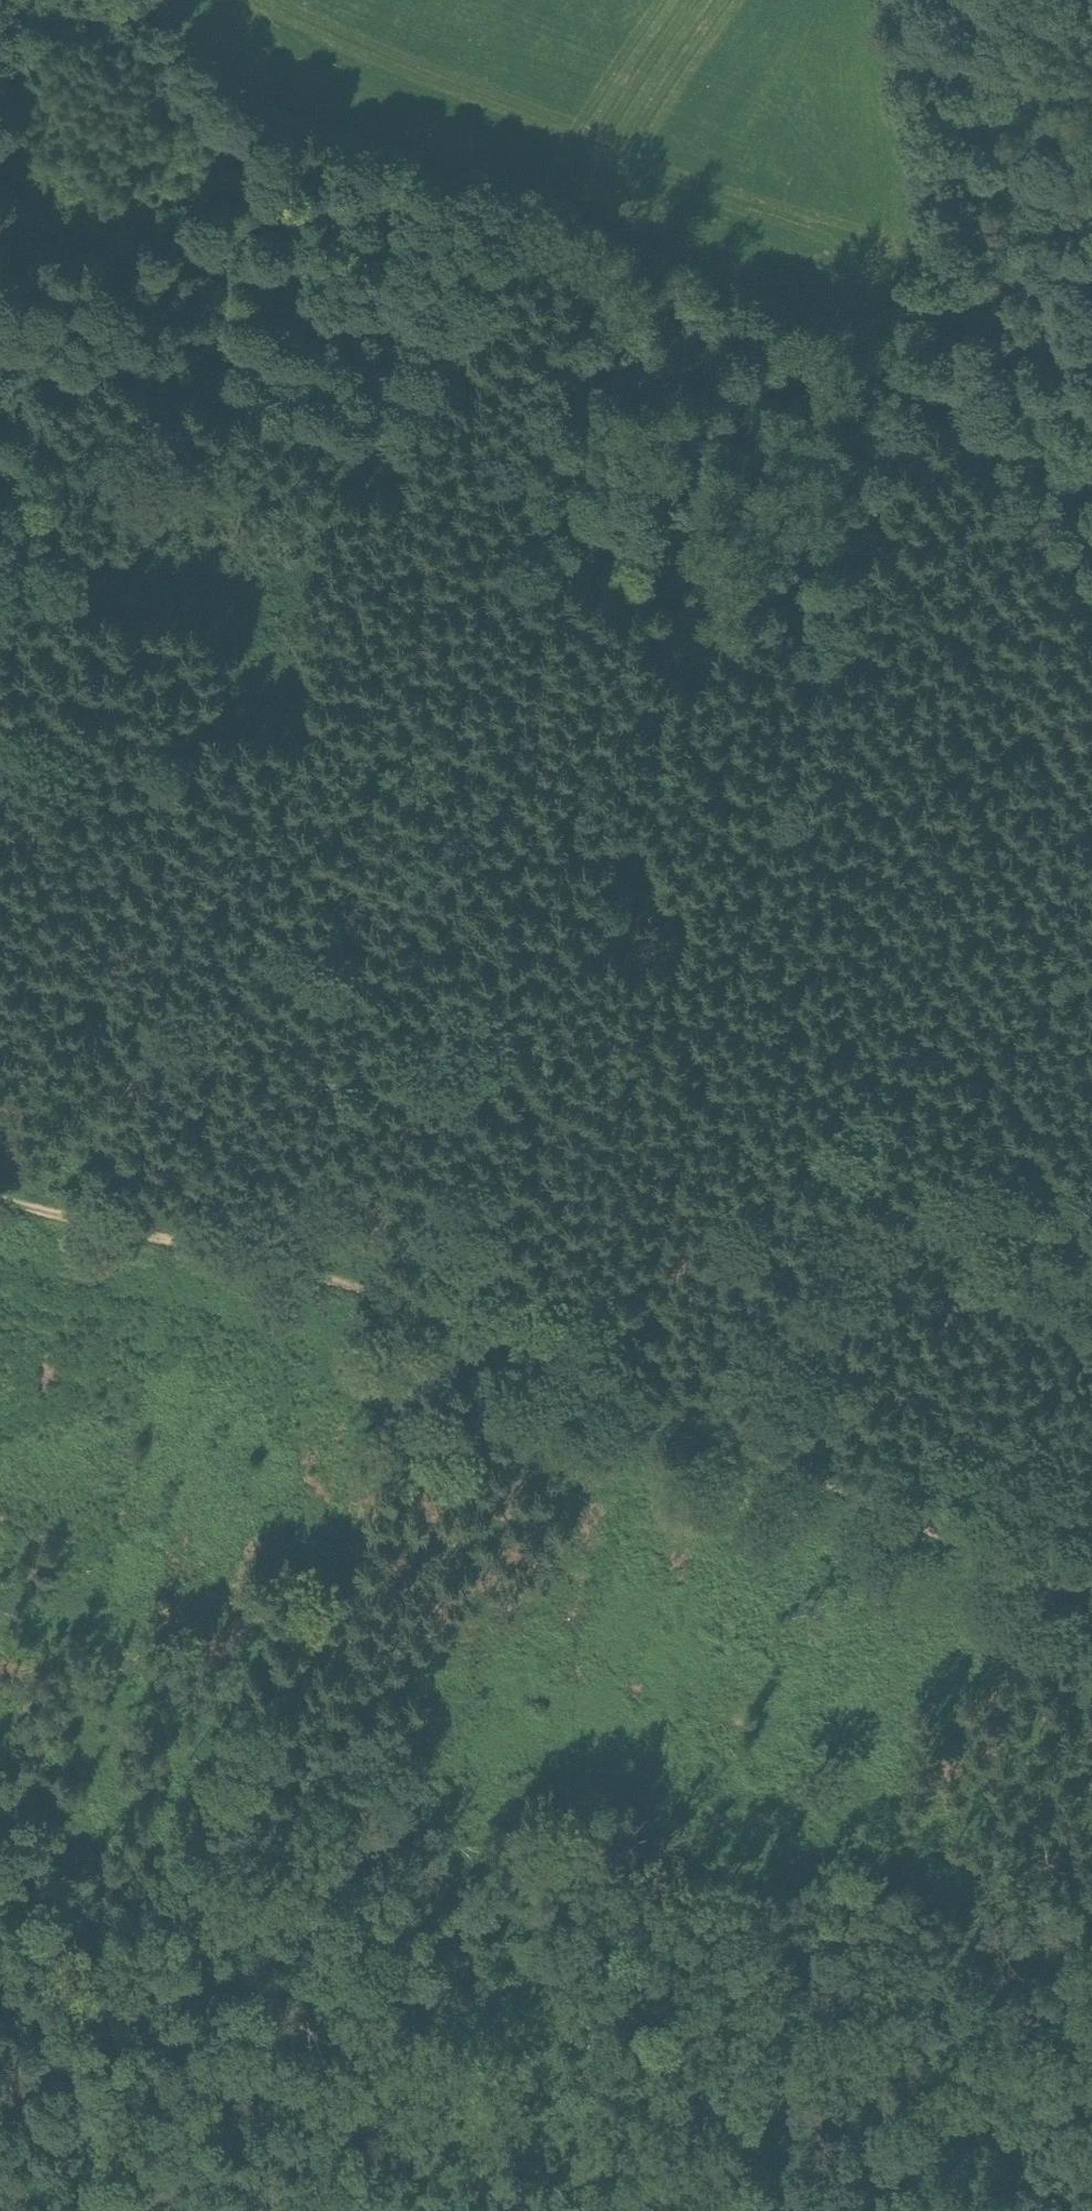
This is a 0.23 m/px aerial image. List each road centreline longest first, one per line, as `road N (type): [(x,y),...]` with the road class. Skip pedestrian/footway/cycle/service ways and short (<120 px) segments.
road 1 (track): [(0,1200),(441,1316),(1091,1614)]

